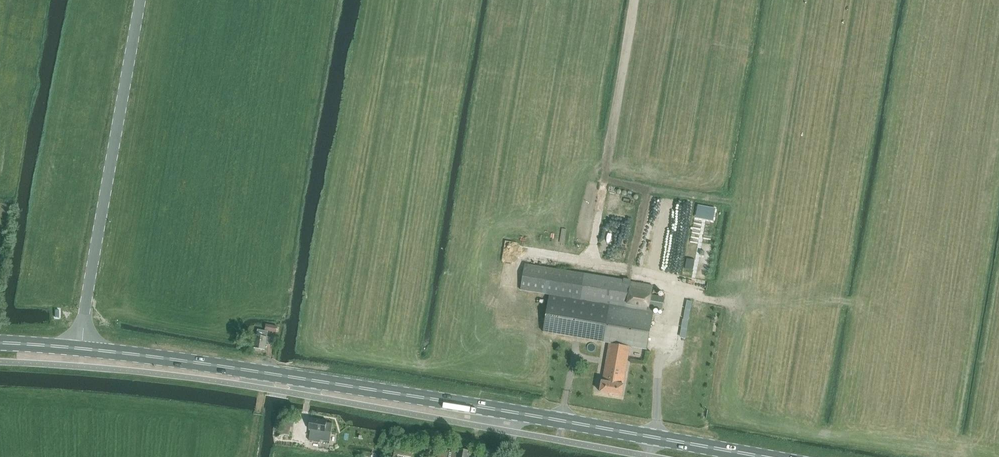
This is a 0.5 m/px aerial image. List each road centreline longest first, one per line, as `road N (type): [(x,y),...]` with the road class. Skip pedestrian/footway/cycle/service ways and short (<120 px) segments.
road 1 (secondary): [(762,456),(82,349)]
road 2 (track): [(648,456),(671,287),(587,260),(632,0)]

